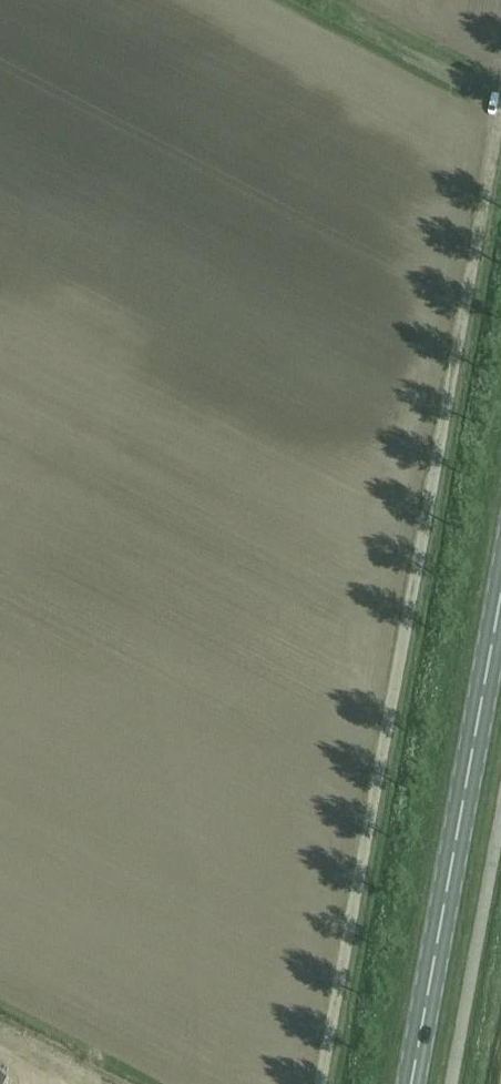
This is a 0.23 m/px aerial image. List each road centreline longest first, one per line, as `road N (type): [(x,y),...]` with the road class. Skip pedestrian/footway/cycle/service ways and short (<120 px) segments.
road 1 (primary): [(411,1083),(500,592)]

